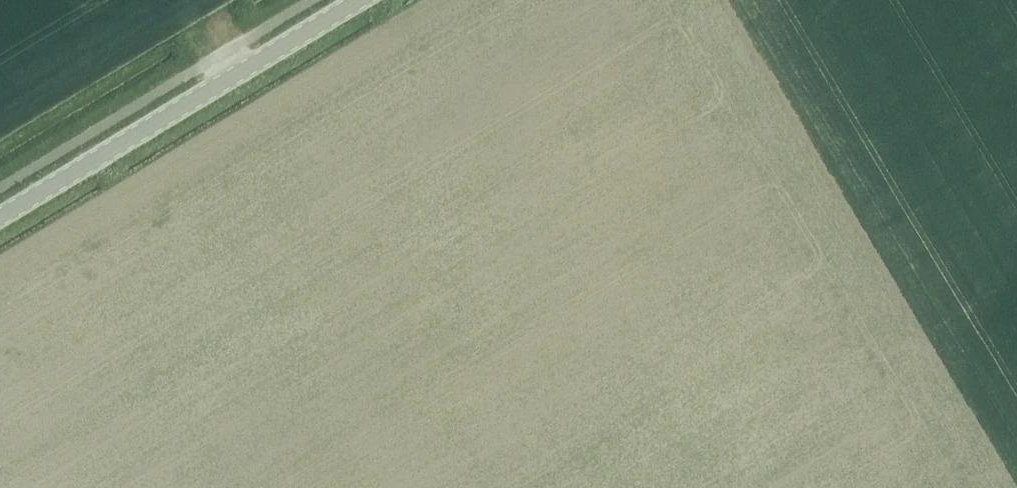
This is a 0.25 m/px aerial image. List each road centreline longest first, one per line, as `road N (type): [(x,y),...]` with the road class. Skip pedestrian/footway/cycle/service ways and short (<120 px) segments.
road 1 (tertiary): [(0,216),(355,0)]

